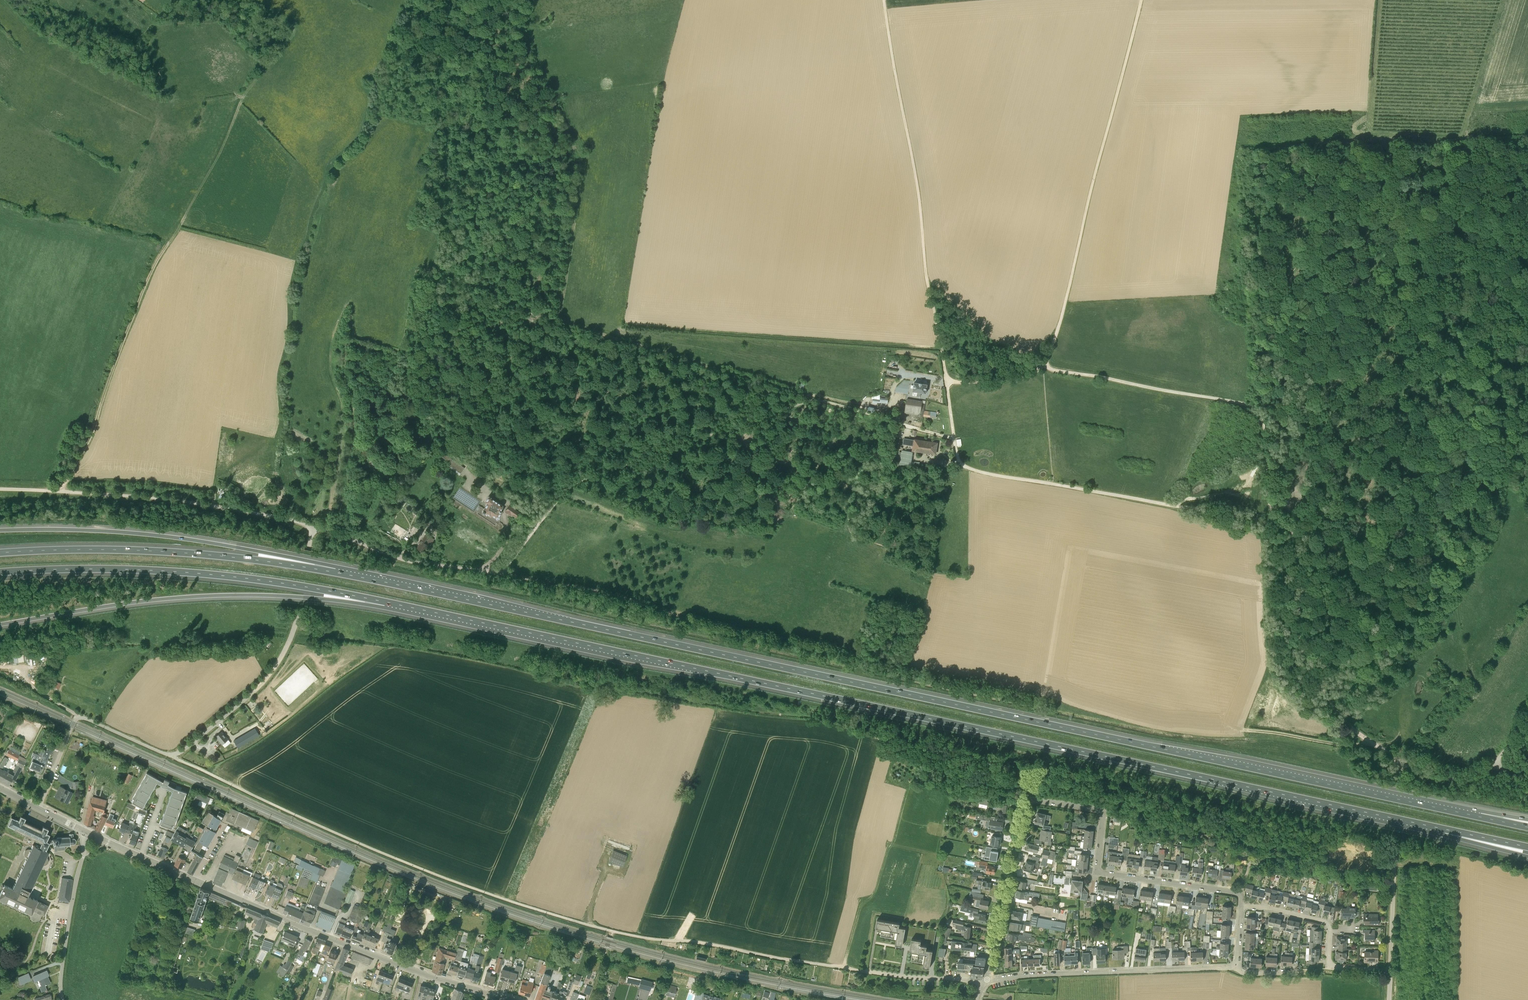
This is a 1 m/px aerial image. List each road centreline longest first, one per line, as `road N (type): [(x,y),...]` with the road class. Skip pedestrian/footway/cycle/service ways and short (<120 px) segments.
road 1 (motorway): [(1480,817),(335,572)]
road 2 (motorway): [(386,602),(1446,829)]
road 3 (track): [(865,972),(644,937),(527,906),(359,843),(170,755)]
road 4 (unclassified): [(38,808),(77,718),(170,755),(258,687),(293,632),(312,526)]
road 5 (tertiary): [(512,999),(333,939),(141,856)]
road 6 (track): [(947,383),(883,0)]
road 7 (motorway): [(0,573),(181,572),(386,602)]
road 8 (motorway): [(0,625),(193,597),(386,602)]
road 9 (track): [(1043,365),(1141,0)]
road 10 (track): [(813,401),(572,486),(501,573)]
road 11 (track): [(1273,523),(959,468),(954,439)]
road 12 (motorway): [(335,572),(162,536),(0,531)]
road 13 (motorway): [(335,572),(139,549),(0,552)]
road 14 (track): [(1273,523),(1266,434),(1254,410),(1043,365)]
road 15 (track): [(570,255),(560,315),(566,321),(813,396)]
road 16 (unclassified): [(312,526),(129,495),(0,489)]
road 17 (residential): [(1241,902),(1242,893),(1097,872),(1102,812),(1029,799)]
road 18 (track): [(63,491),(168,243)]
road 19 (track): [(439,127),(577,138),(582,160),(570,255)]
road 20 (residential): [(987,980),(1235,967)]
road 21 (track): [(1349,725),(1304,654),(1295,535),(1273,523)]
road 22 (track): [(1379,0),(1370,130),(1462,135)]
road 23 (unclassified): [(1390,971),(1400,762)]
road 24 (unclassified): [(501,573),(393,555),(312,526)]
road 25 (residential): [(987,980),(1029,799)]
road 26 (residential): [(63,999),(86,831)]
road 27 (track): [(954,439),(813,401)]
road 28 (unclassified): [(1527,770),(1493,765),(1453,780),(1400,762)]
road 29 (residential): [(1329,965),(1325,921),(1241,902)]

